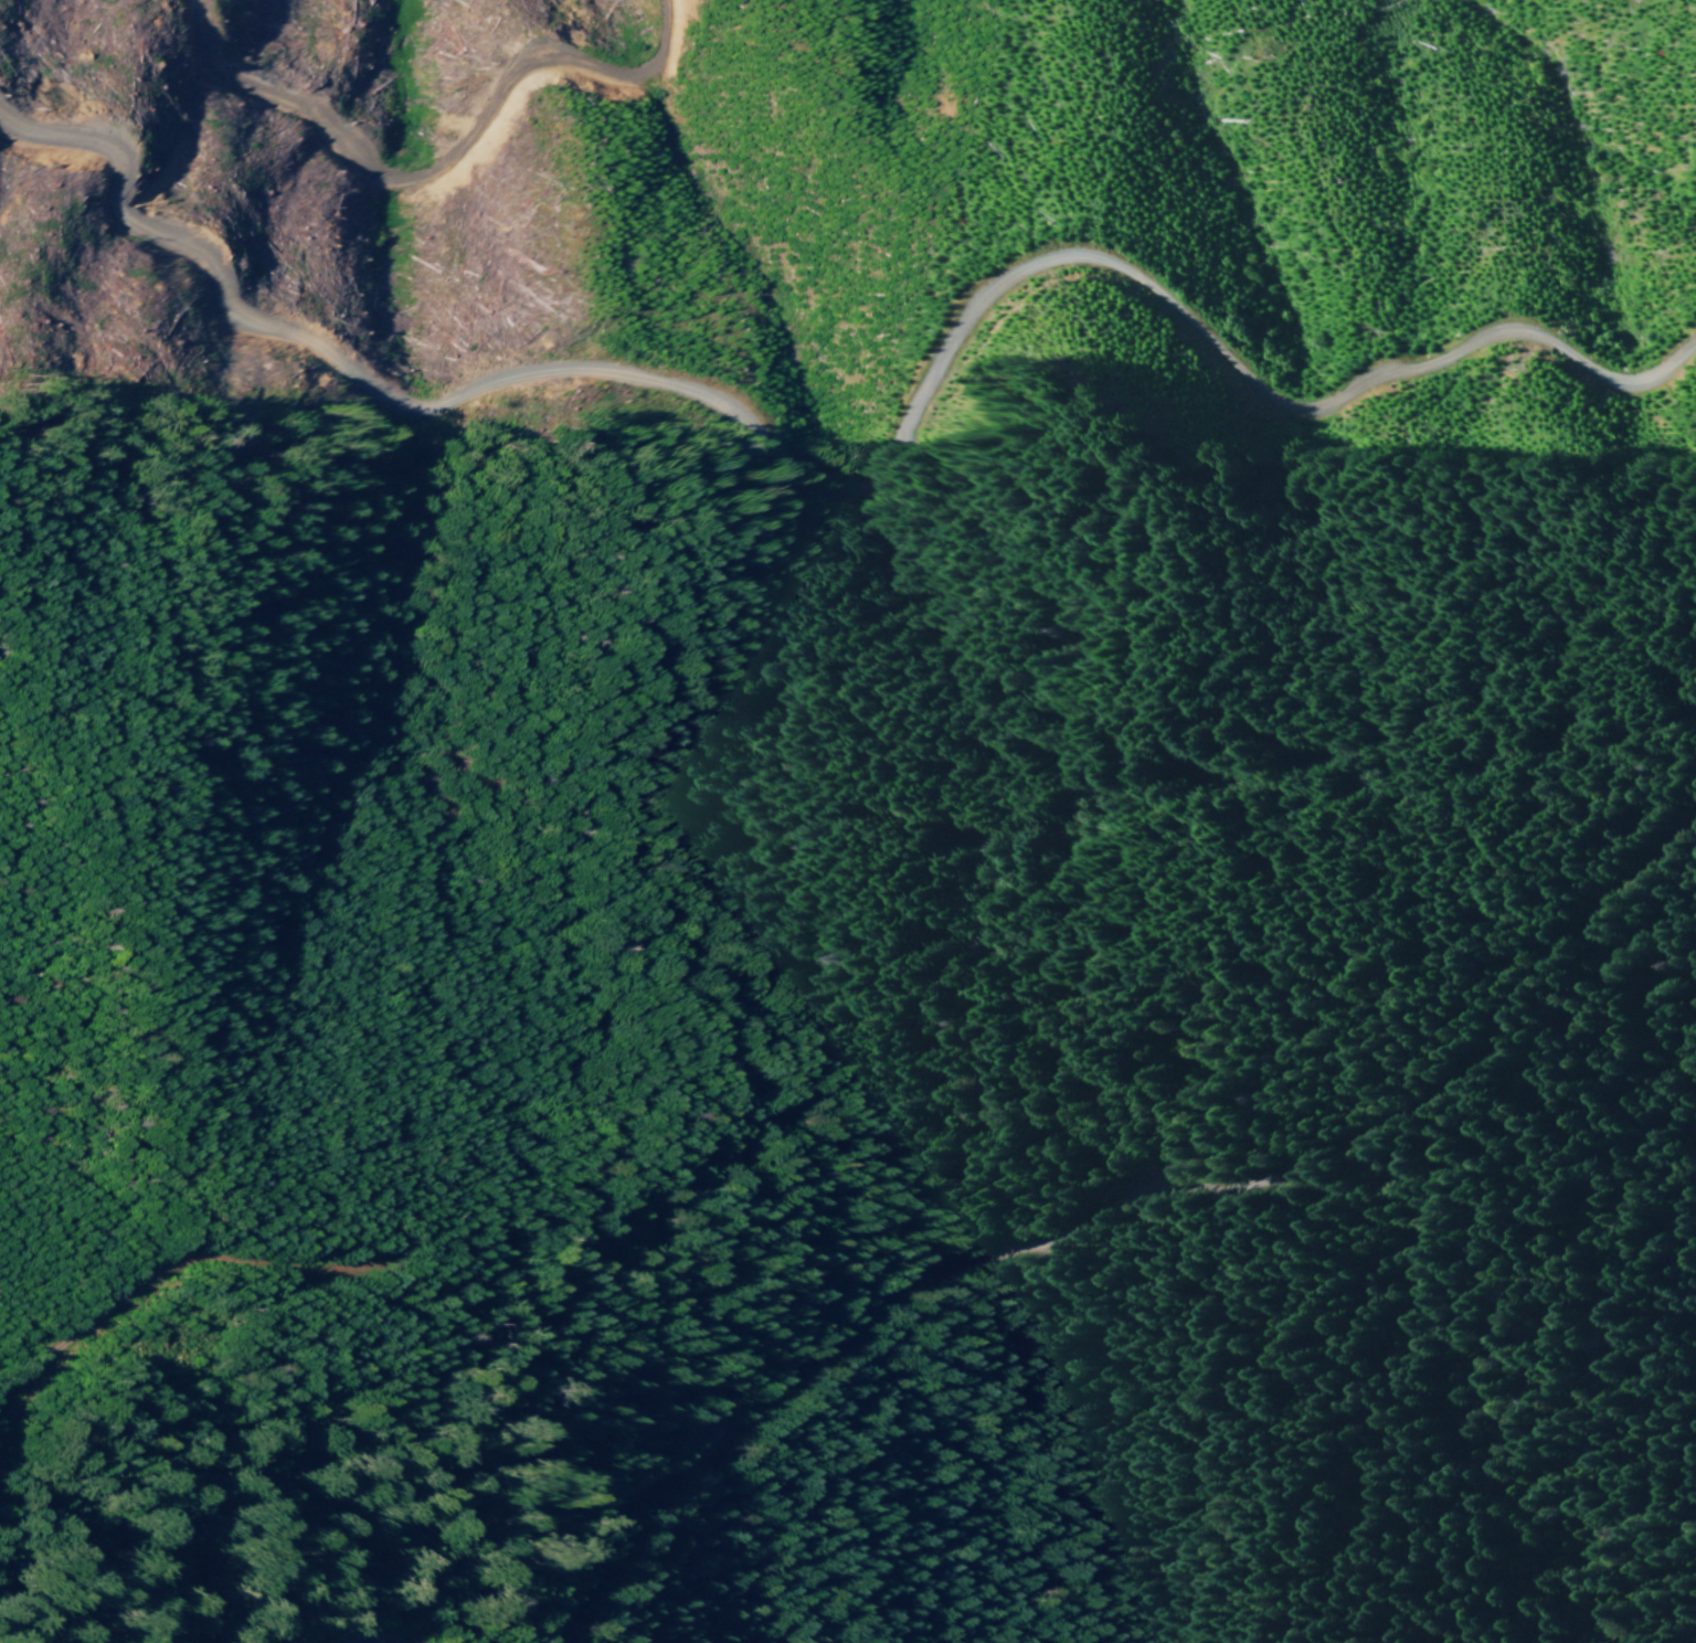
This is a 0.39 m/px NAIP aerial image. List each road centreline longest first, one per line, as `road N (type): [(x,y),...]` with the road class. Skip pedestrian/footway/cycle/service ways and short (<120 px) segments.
road 1 (track): [(1695,339),(1650,372),(1620,381),(1575,369),(1510,336),(1485,333),(1298,407),(1261,388),(1126,280),(1093,266),(1046,265),(989,294),(877,466),(847,488),(812,495),(700,403),(672,385),(626,374),(513,379),(439,406),(398,398),(267,318),(165,223),(113,148),(0,93)]
road 2 (track): [(542,1642),(623,1498),(736,1423),(883,1291),(948,1259),(1048,1237),(1126,1192),(1231,1181),(1302,1164),(1424,1102),(1584,912),(1695,806)]
road 3 (track): [(0,1386),(176,1262),(240,1261),(341,1282)]

